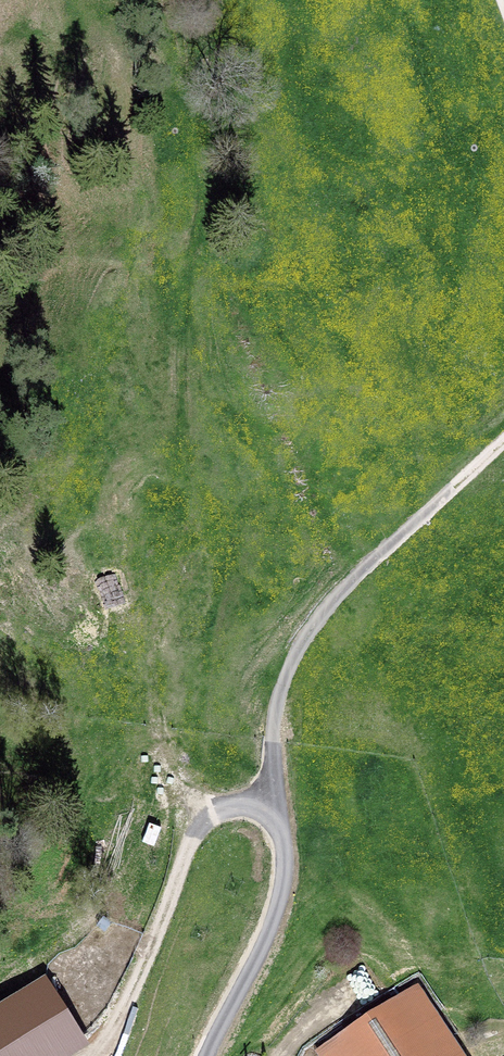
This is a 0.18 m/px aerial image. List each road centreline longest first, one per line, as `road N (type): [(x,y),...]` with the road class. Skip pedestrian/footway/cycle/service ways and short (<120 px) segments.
road 1 (track): [(276,808),(165,795),(153,669),(191,532),(177,333),(195,134),(170,0)]
road 2 (track): [(503,437),(325,607),(300,643),(272,740),(282,887),(202,1055)]

